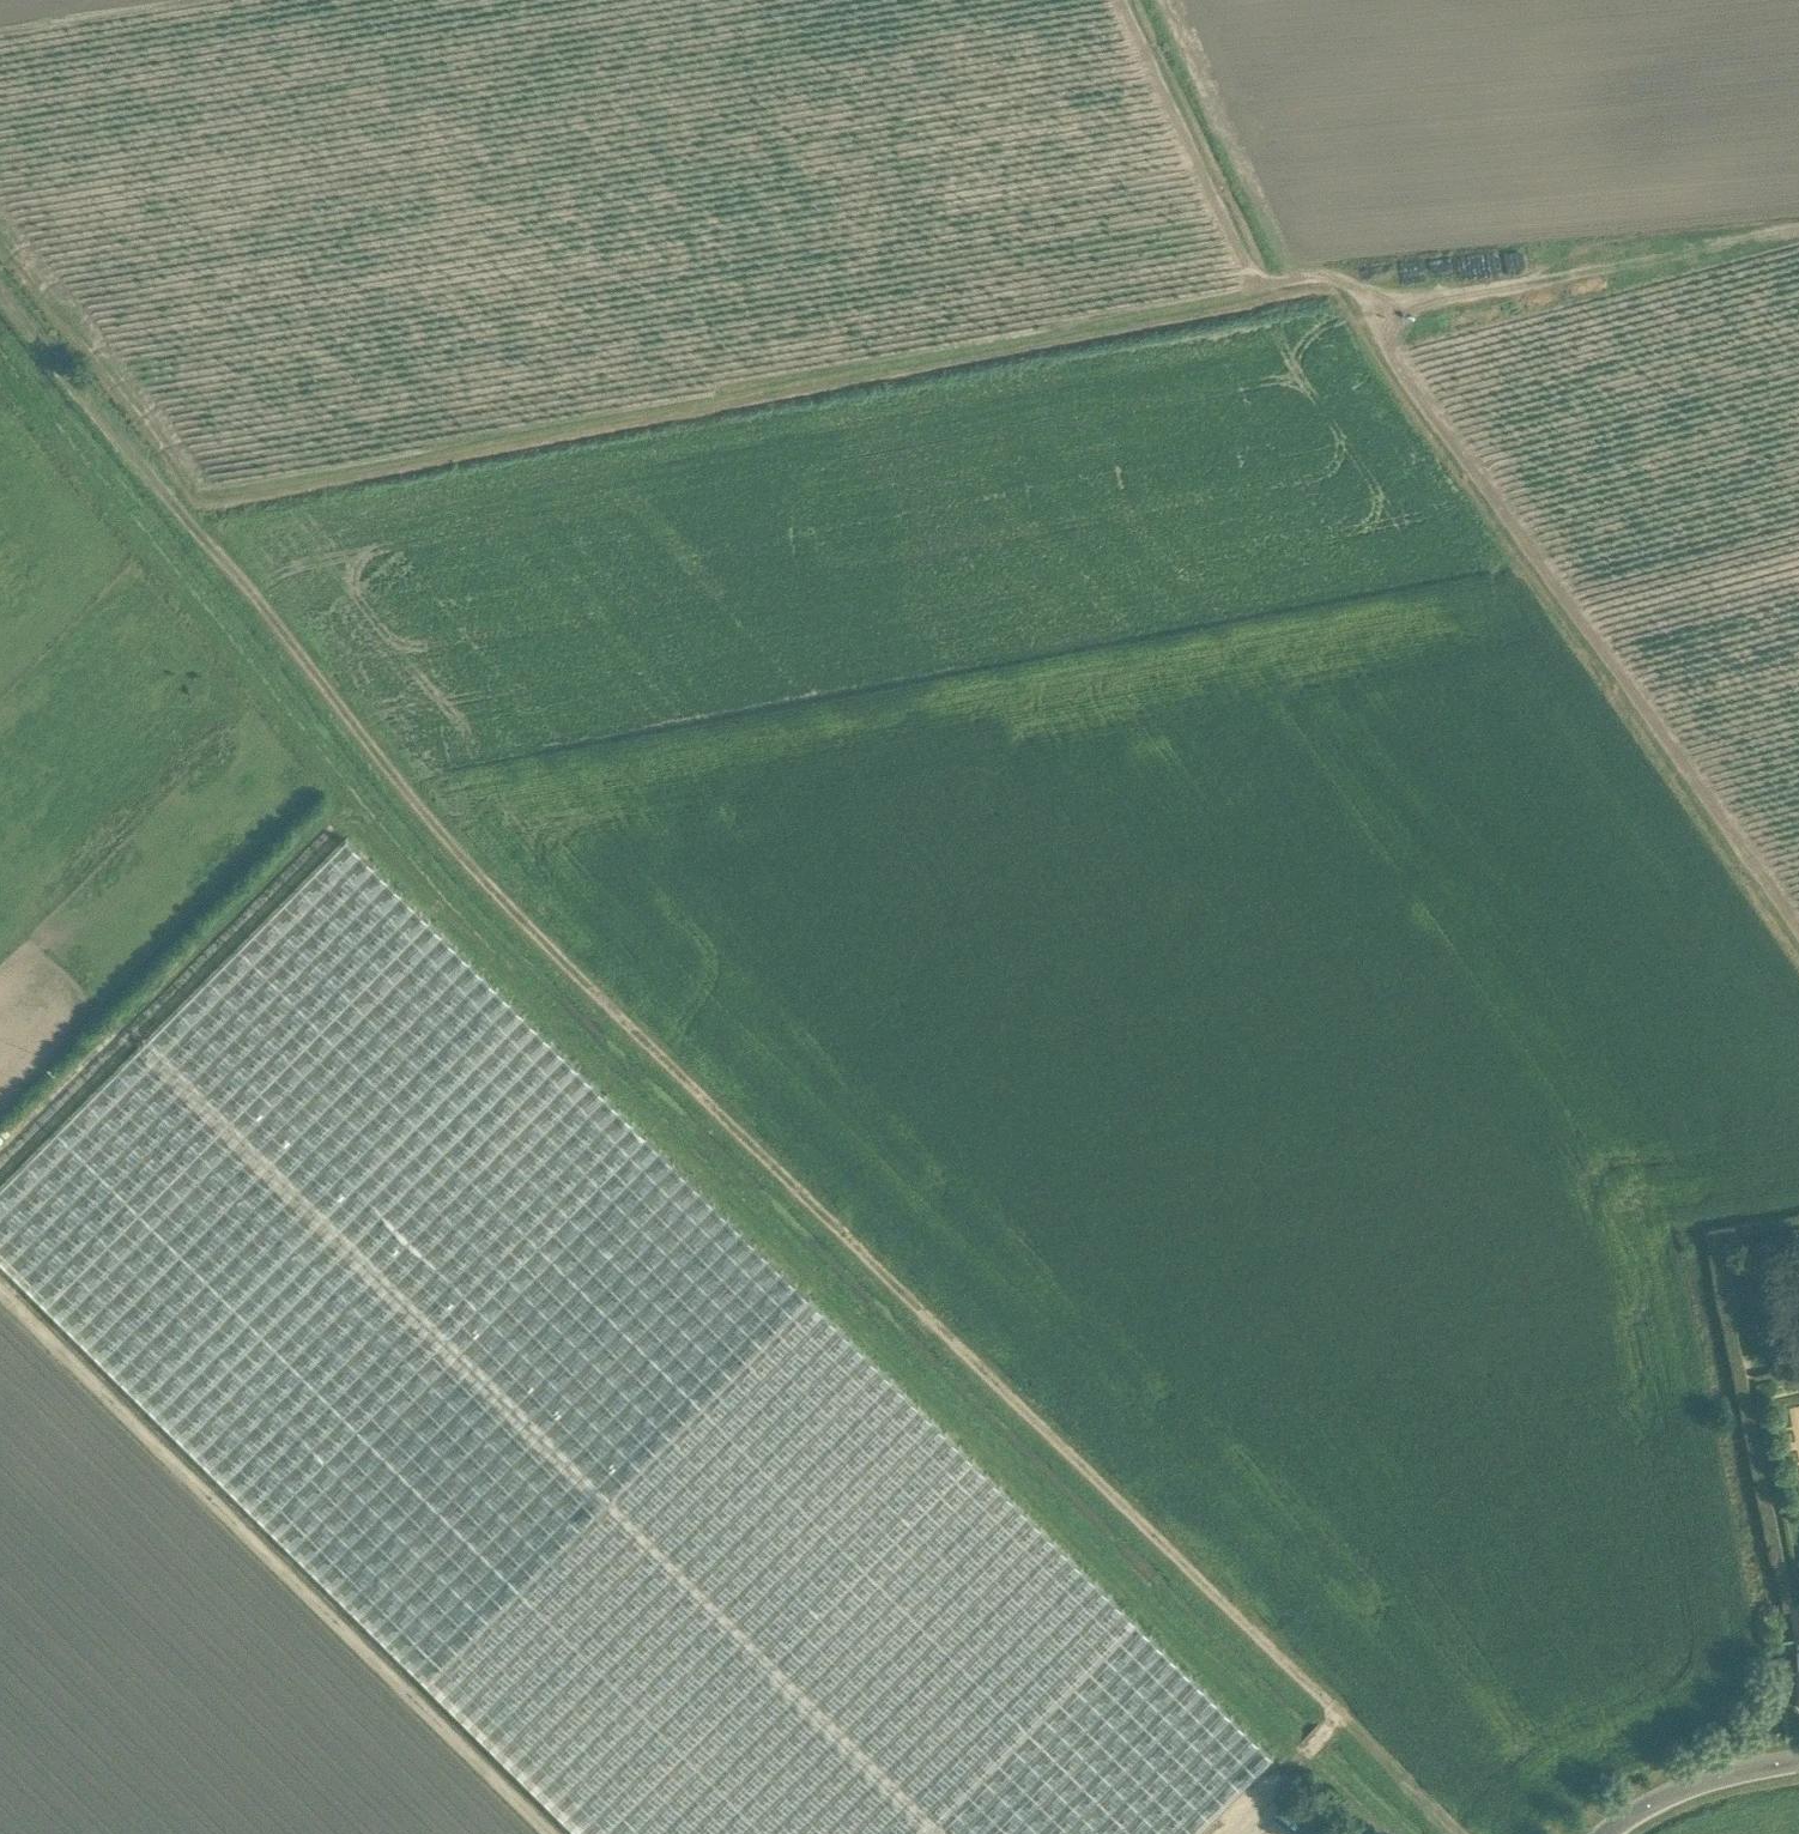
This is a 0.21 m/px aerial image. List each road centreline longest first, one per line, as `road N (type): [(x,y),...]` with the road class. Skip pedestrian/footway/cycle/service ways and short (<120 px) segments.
road 1 (track): [(0,296),(390,785),(1337,1715),(1300,1757)]
road 2 (track): [(1376,340),(1334,282),(1275,254),(1164,0)]
road 3 (unclassified): [(1597,1833),(1670,1792),(1798,1765)]

